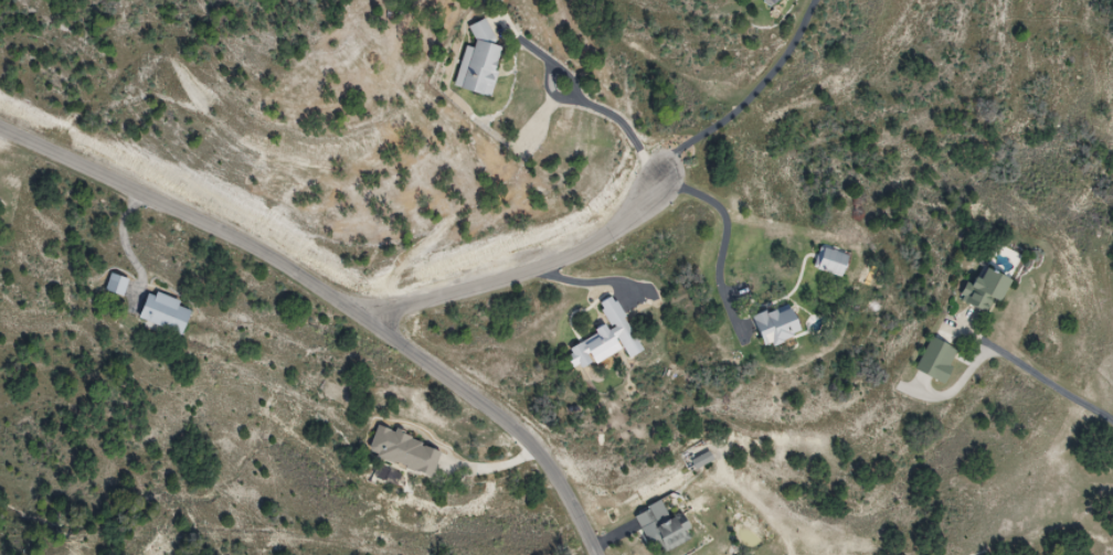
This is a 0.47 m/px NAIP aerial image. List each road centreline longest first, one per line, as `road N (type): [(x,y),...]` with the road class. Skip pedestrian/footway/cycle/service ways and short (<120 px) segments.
road 1 (residential): [(0,130),(268,256),(423,357),(524,436),(596,554)]
road 2 (residential): [(357,314),(580,247),(617,225),(670,167)]

